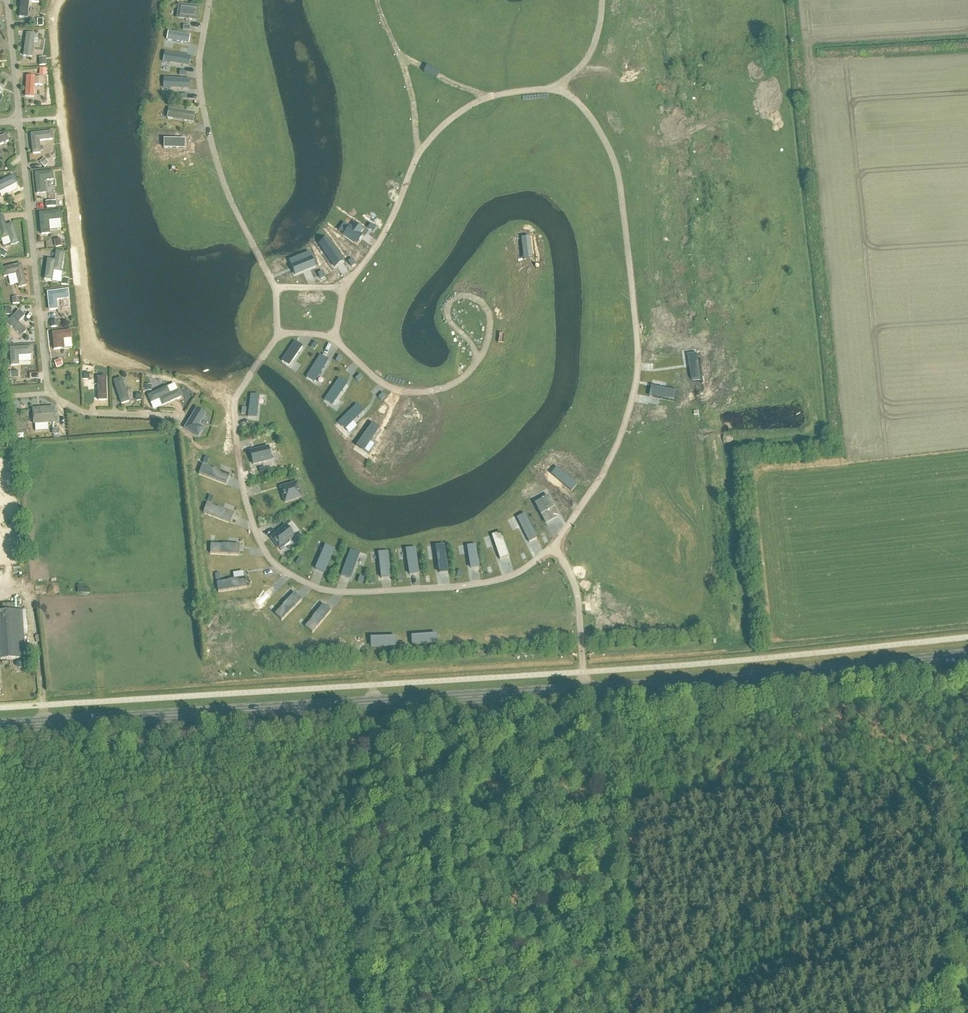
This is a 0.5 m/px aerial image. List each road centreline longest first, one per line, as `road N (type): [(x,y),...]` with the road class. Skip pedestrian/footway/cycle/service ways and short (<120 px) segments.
road 1 (primary): [(0,727),(724,681),(967,657)]
road 2 (track): [(637,787),(631,1012)]

